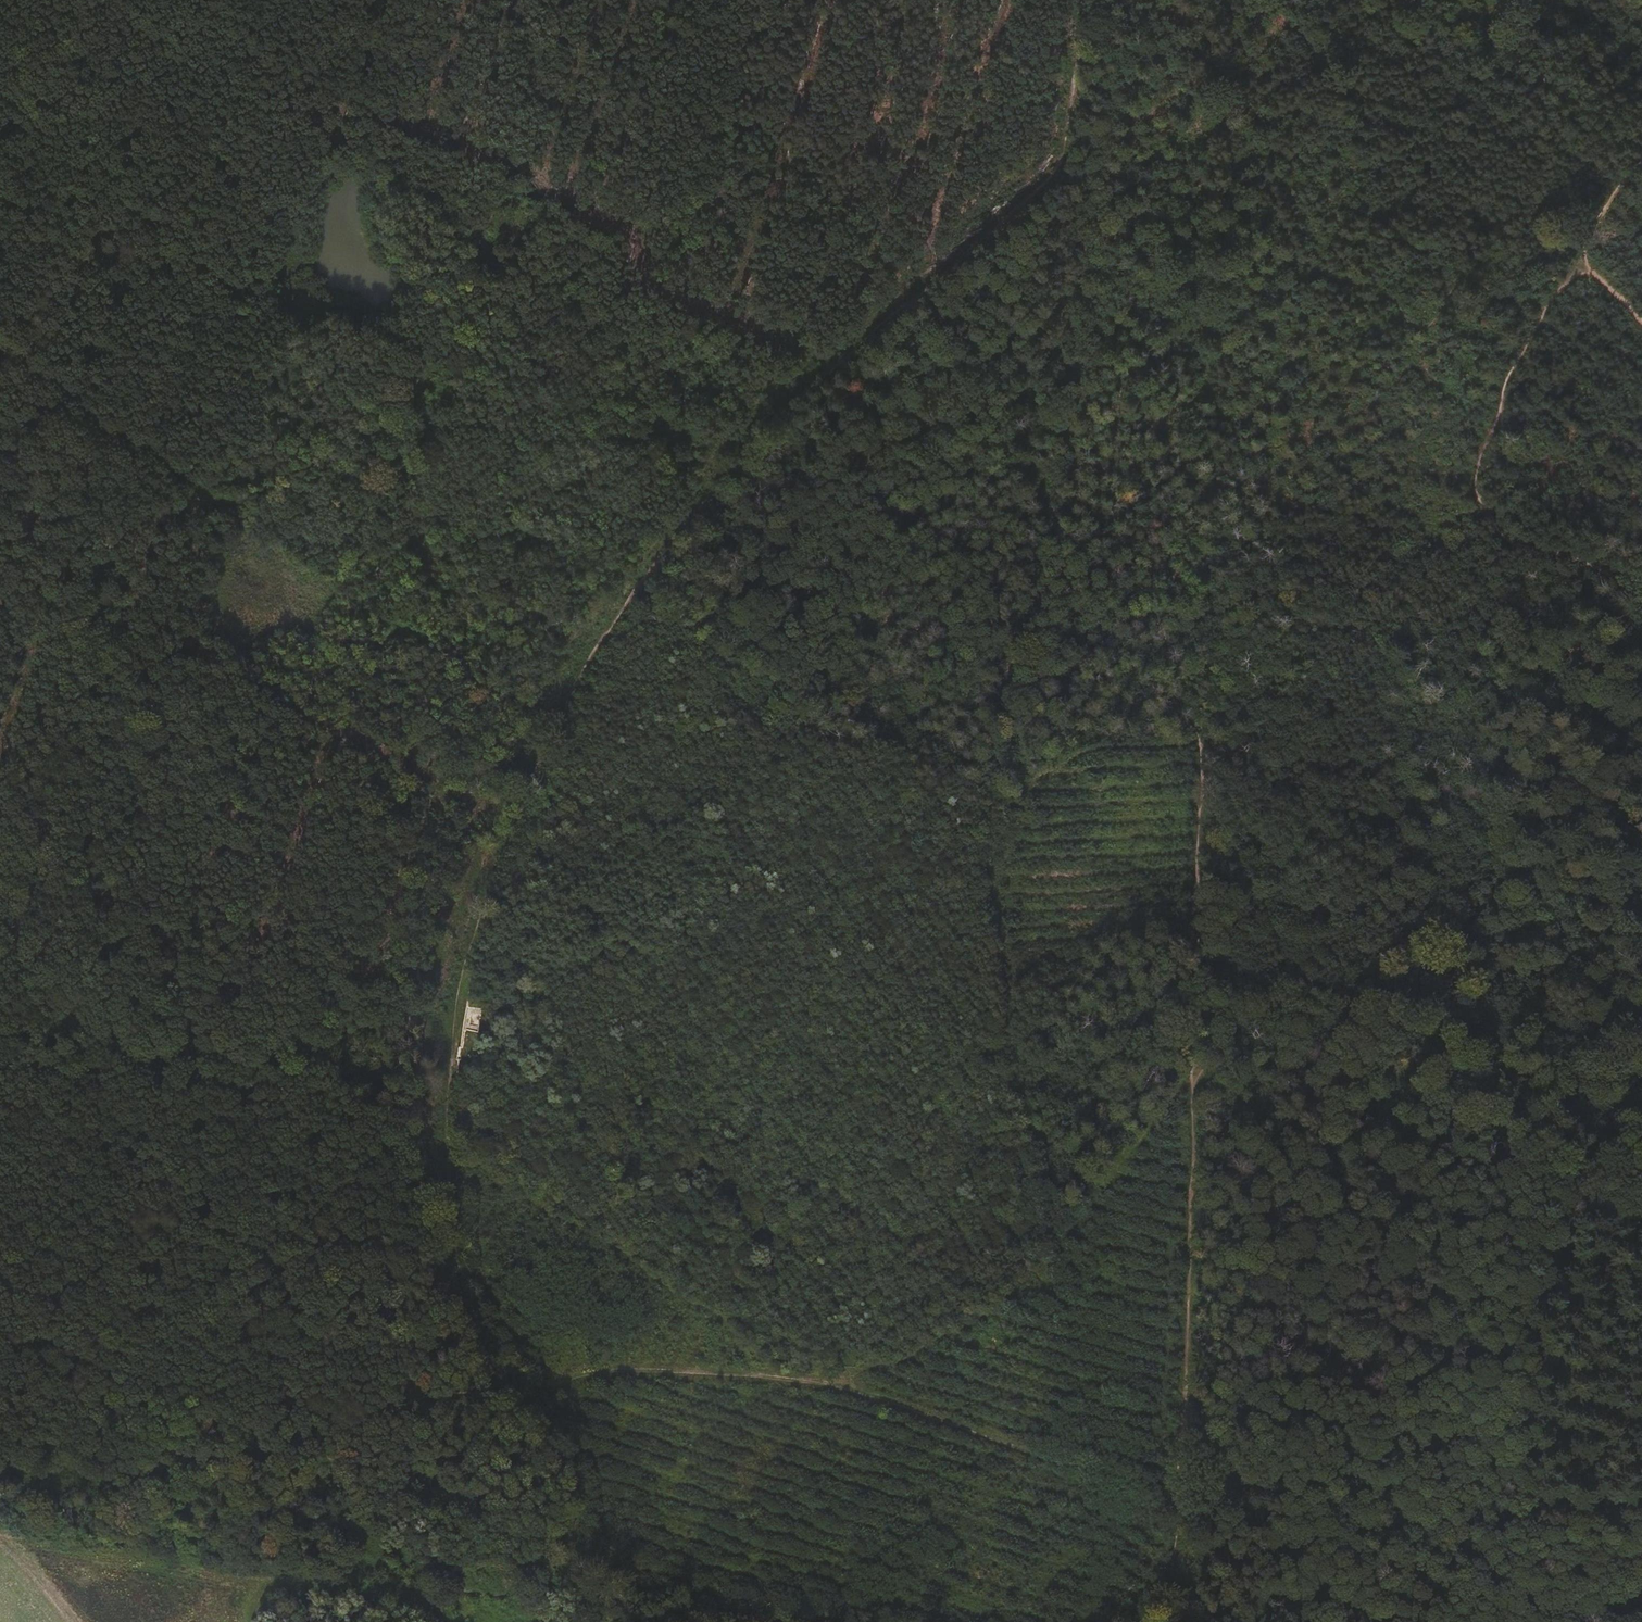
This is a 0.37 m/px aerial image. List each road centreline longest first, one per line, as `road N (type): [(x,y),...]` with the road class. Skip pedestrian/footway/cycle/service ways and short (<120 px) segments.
road 1 (track): [(335,1433),(0,1210)]
road 2 (track): [(1641,149),(1444,0)]

